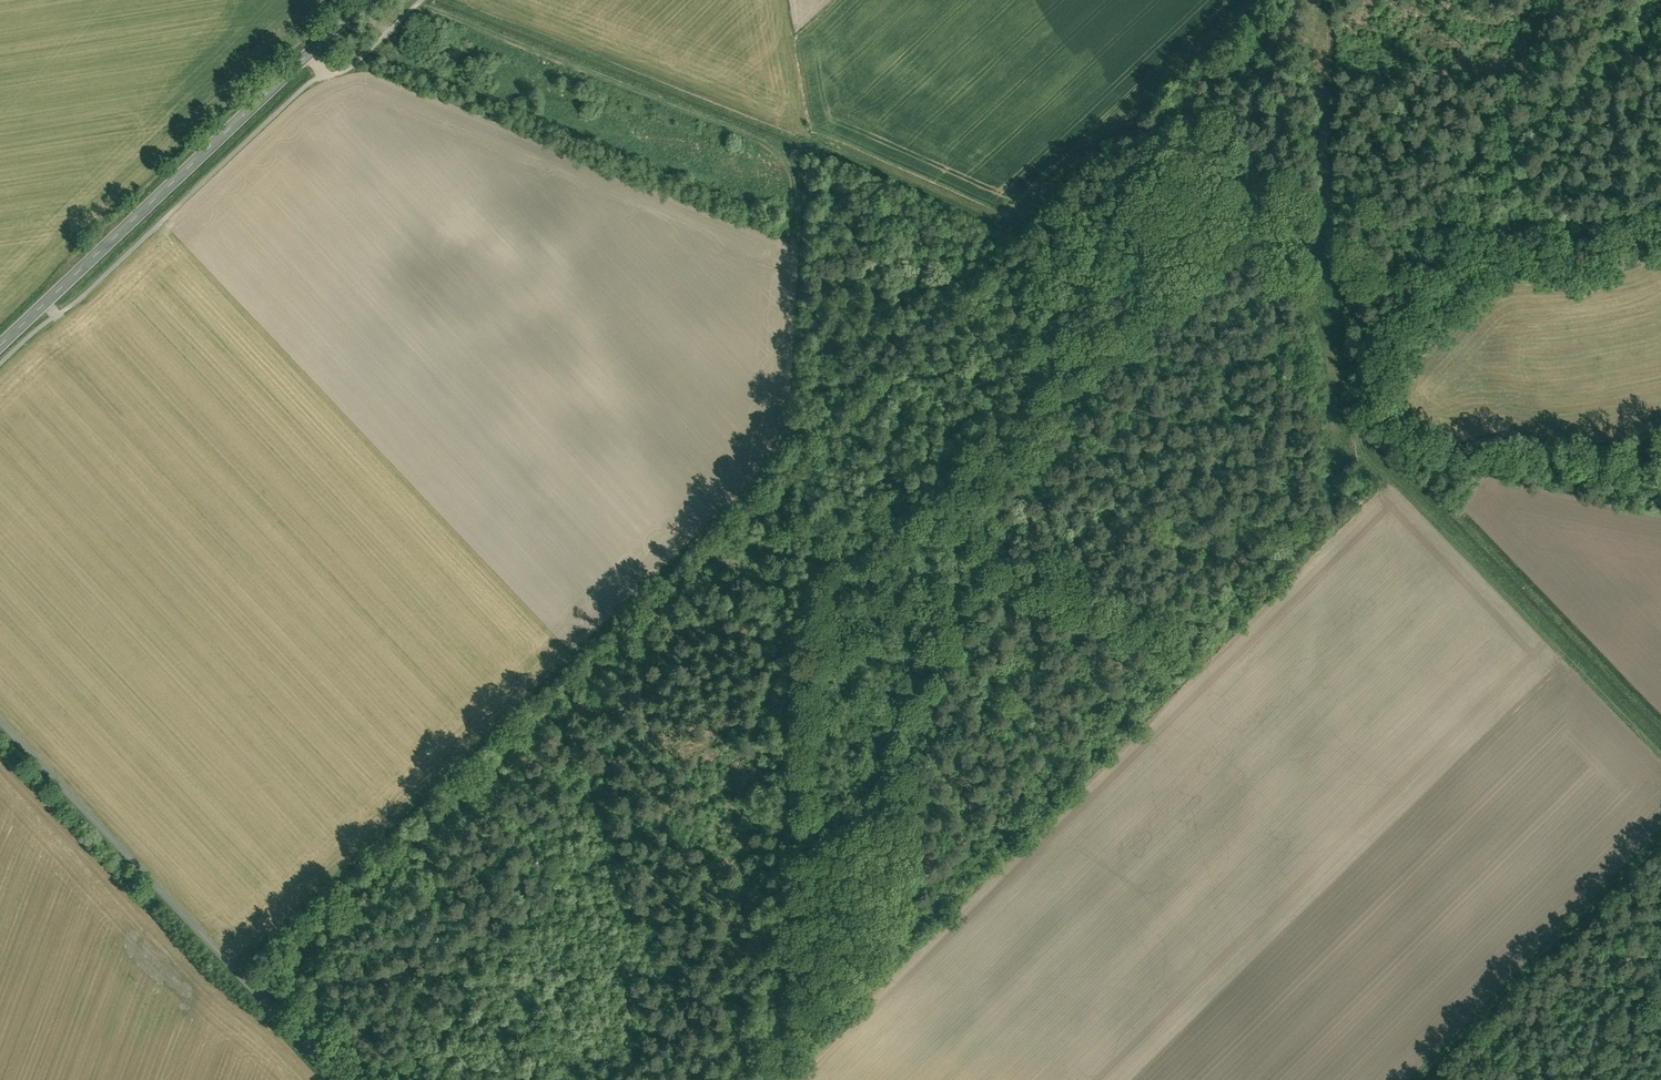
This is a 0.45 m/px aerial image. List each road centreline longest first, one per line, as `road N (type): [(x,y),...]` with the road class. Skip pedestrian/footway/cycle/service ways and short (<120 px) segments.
road 1 (unclassified): [(0,717),(348,1079)]
road 2 (tertiary): [(361,0),(0,343)]

